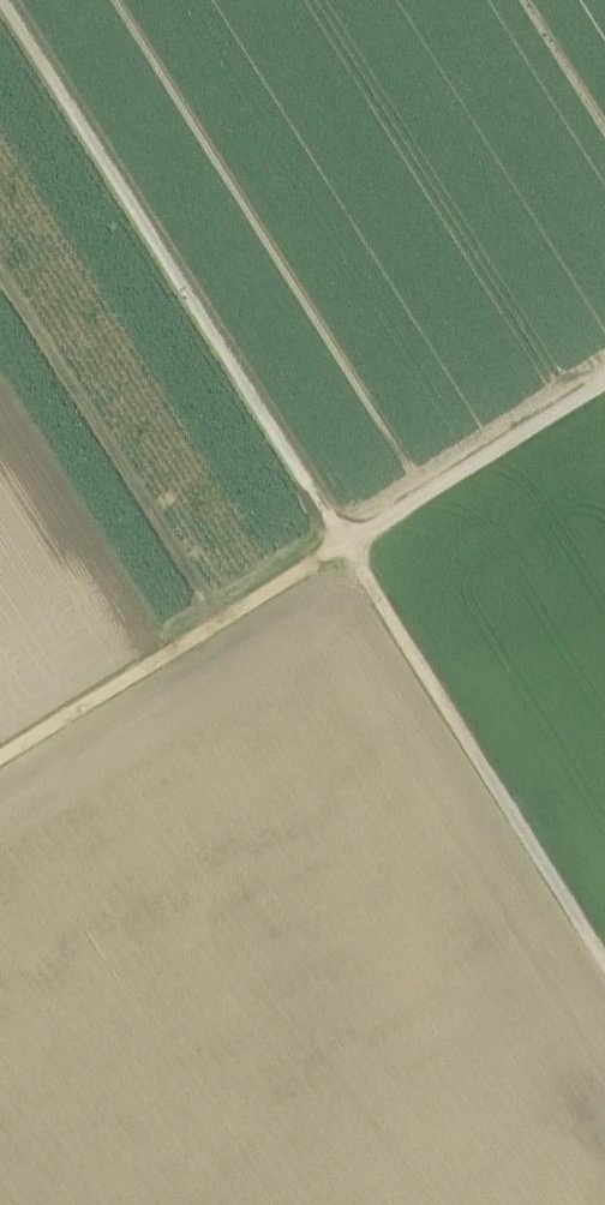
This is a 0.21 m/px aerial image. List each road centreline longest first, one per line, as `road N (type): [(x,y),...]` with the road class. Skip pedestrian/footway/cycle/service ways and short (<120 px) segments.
road 1 (track): [(4,0),(346,543),(604,384)]
road 2 (track): [(604,958),(346,543),(0,760)]

